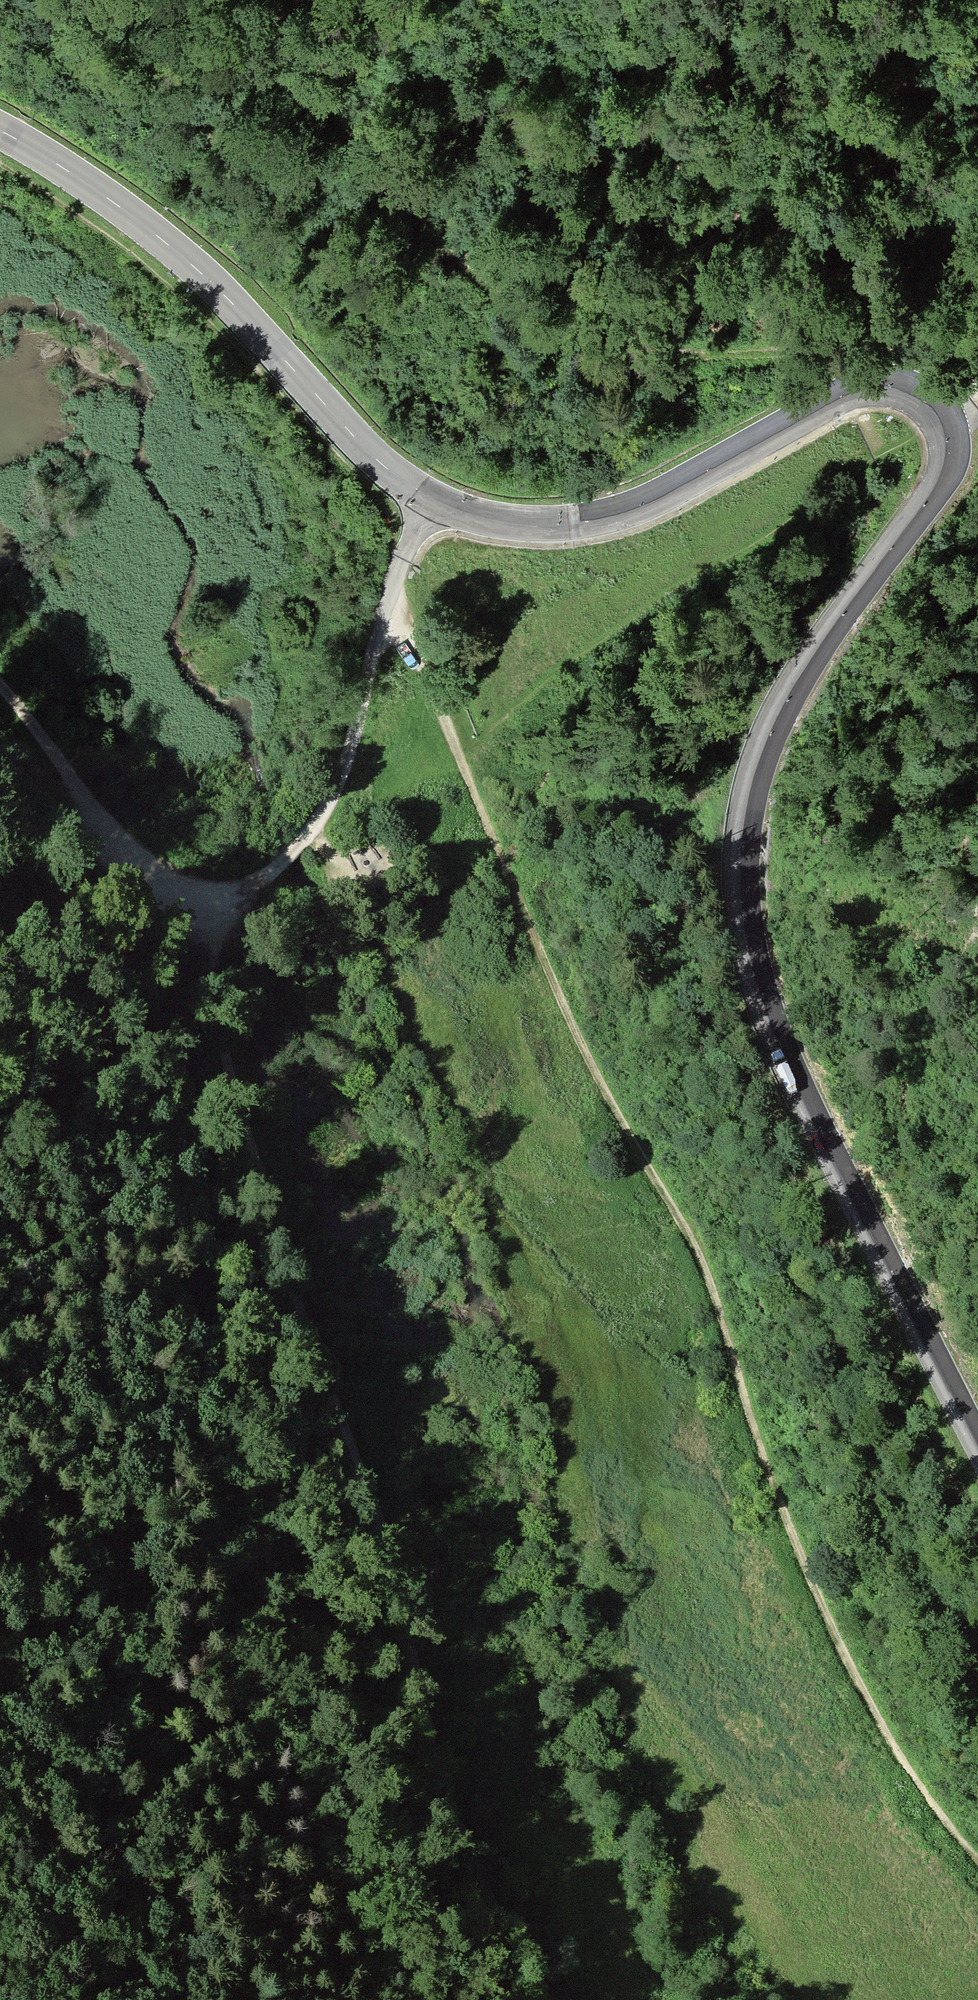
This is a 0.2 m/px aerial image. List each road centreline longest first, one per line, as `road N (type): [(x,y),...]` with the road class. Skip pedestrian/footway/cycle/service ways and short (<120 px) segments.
road 1 (secondary): [(977,1454),(773,1026),(743,879),(764,755),(803,672),(925,505),(952,433),(906,390),(877,386),(817,408),(660,499),(590,520),(482,518),(394,472),(176,254),(0,128)]
road 2 (track): [(462,753),(562,1001),(709,1280),(789,1535),(929,1801),(977,1856)]
road 3 (track): [(539,1999),(445,1763),(386,1543),(288,1274),(242,1121),(199,907)]
road 4 (track): [(199,907),(164,933),(160,950),(193,1196),(195,1346),(156,1586),(155,1771),(195,1999)]
road 5 (track): [(369,0),(431,139),(513,244),(614,343),(738,351),(845,340),(892,348),(923,356),(926,404)]
road 6 (track): [(395,616),(338,787),(314,826),(277,868),(199,907)]
road 7 (track): [(199,907),(133,859),(0,690)]
road 8 (track): [(395,616),(431,671),(462,753)]
road 9 (track): [(431,496),(399,574),(395,616)]

